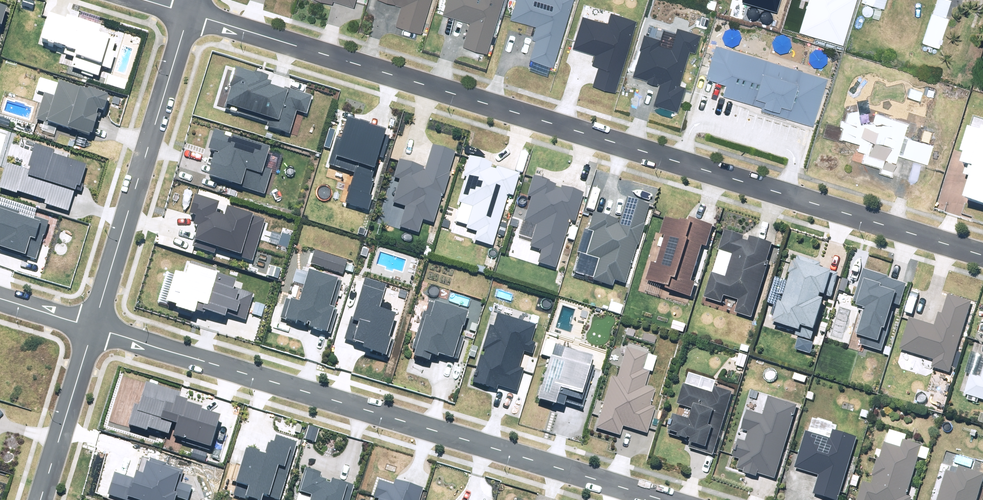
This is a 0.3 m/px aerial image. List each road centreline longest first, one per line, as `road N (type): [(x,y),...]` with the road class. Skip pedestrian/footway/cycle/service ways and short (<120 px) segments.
road 1 (residential): [(982,255),(191,14)]
road 2 (residential): [(667,499),(95,324)]
road 3 (residential): [(95,324),(191,14)]
road 4 (residential): [(42,499),(95,324)]

